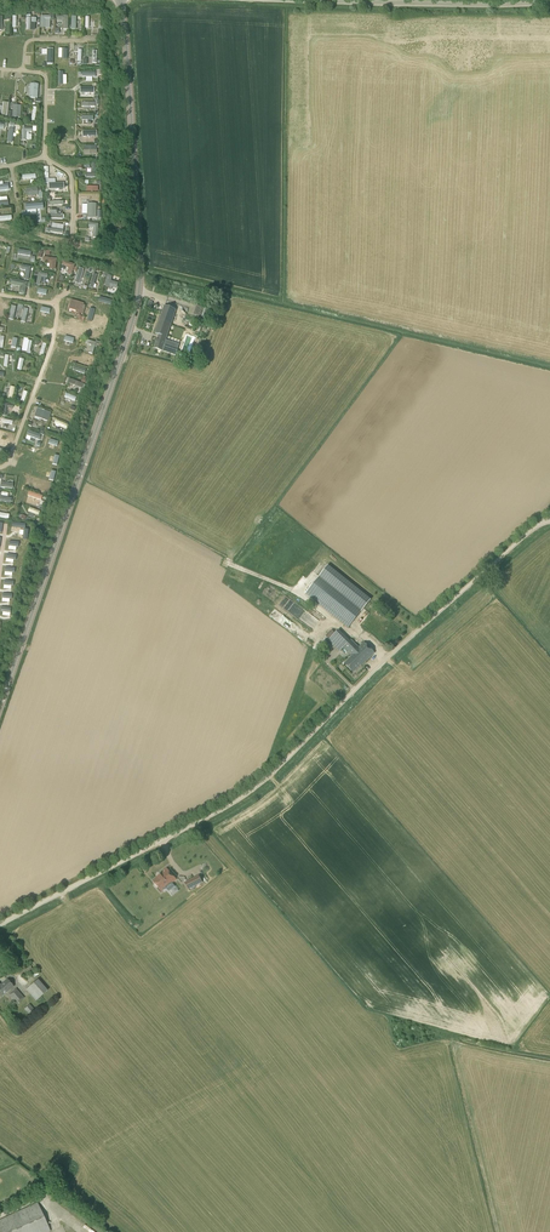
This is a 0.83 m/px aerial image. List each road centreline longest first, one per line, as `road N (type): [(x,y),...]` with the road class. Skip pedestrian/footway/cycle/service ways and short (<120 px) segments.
road 1 (tertiary): [(0,702),(141,287),(121,0)]
road 2 (unclassified): [(0,924),(262,783),(396,649),(549,520)]
road 3 (unclassified): [(549,3),(293,0)]

